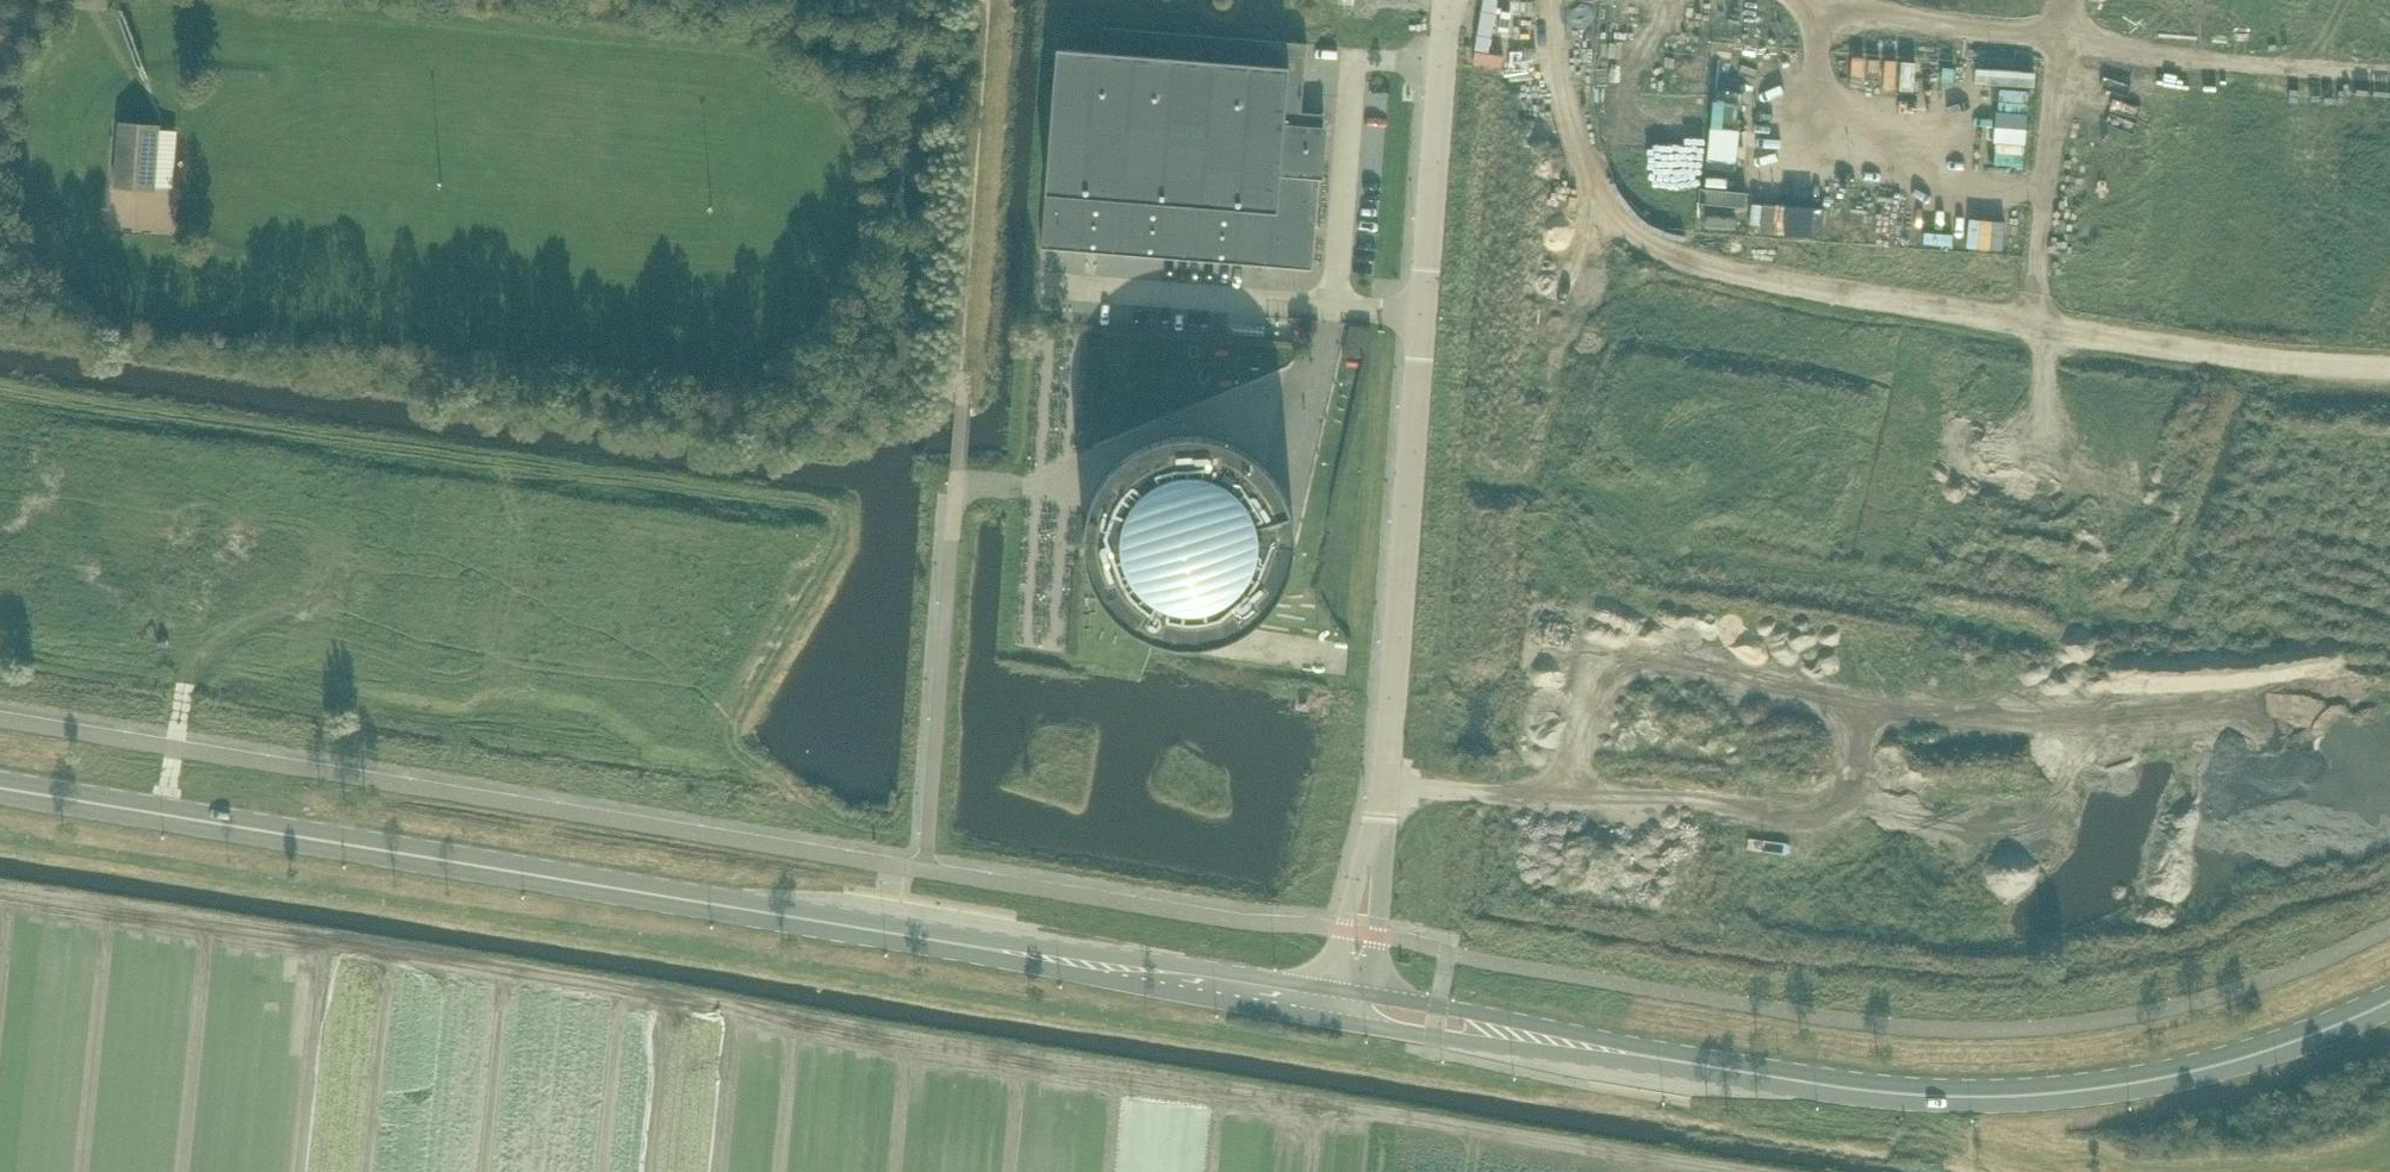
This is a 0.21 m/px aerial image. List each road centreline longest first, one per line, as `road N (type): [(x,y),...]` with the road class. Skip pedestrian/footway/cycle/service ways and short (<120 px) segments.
road 1 (tertiary): [(0,786),(1352,1005)]
road 2 (residential): [(2389,362),(2170,350),(1897,303),(1664,250),(1593,189),(1599,0)]
road 3 (residential): [(1373,862),(1454,0)]
road 4 (tertiary): [(1577,1044),(1870,1090),(2021,1095),(2230,1061),(2389,1003)]
road 5 (residential): [(2389,73),(2060,50)]
road 6 (residential): [(2060,50),(1800,0)]
road 7 (tertiary): [(1577,1044),(1466,1010),(1378,994),(1352,1005)]
road 8 (tertiary): [(1352,1005),(1392,1027),(1438,1036),(1577,1044)]
road 9 (residential): [(1373,862),(1345,931),(1352,1005)]
road 10 (residential): [(1352,1005),(1375,937),(1373,862)]

